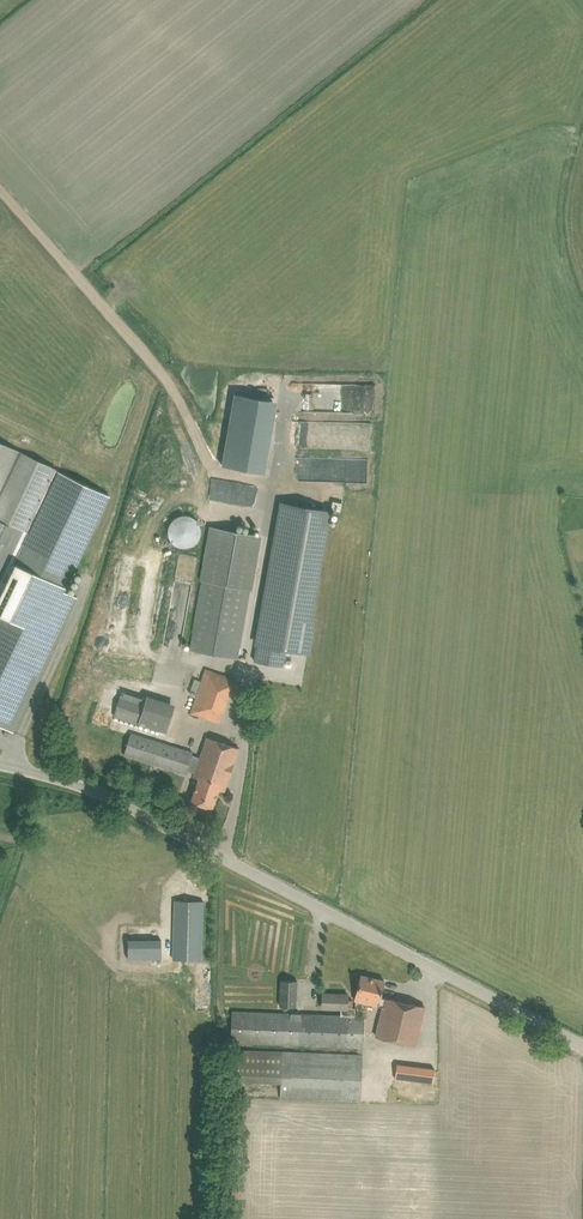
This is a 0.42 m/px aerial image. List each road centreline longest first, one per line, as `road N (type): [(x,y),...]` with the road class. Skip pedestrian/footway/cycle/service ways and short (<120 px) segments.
road 1 (unclassified): [(0,766),(110,799),(582,1040)]
road 2 (track): [(582,315),(558,224),(582,115)]

